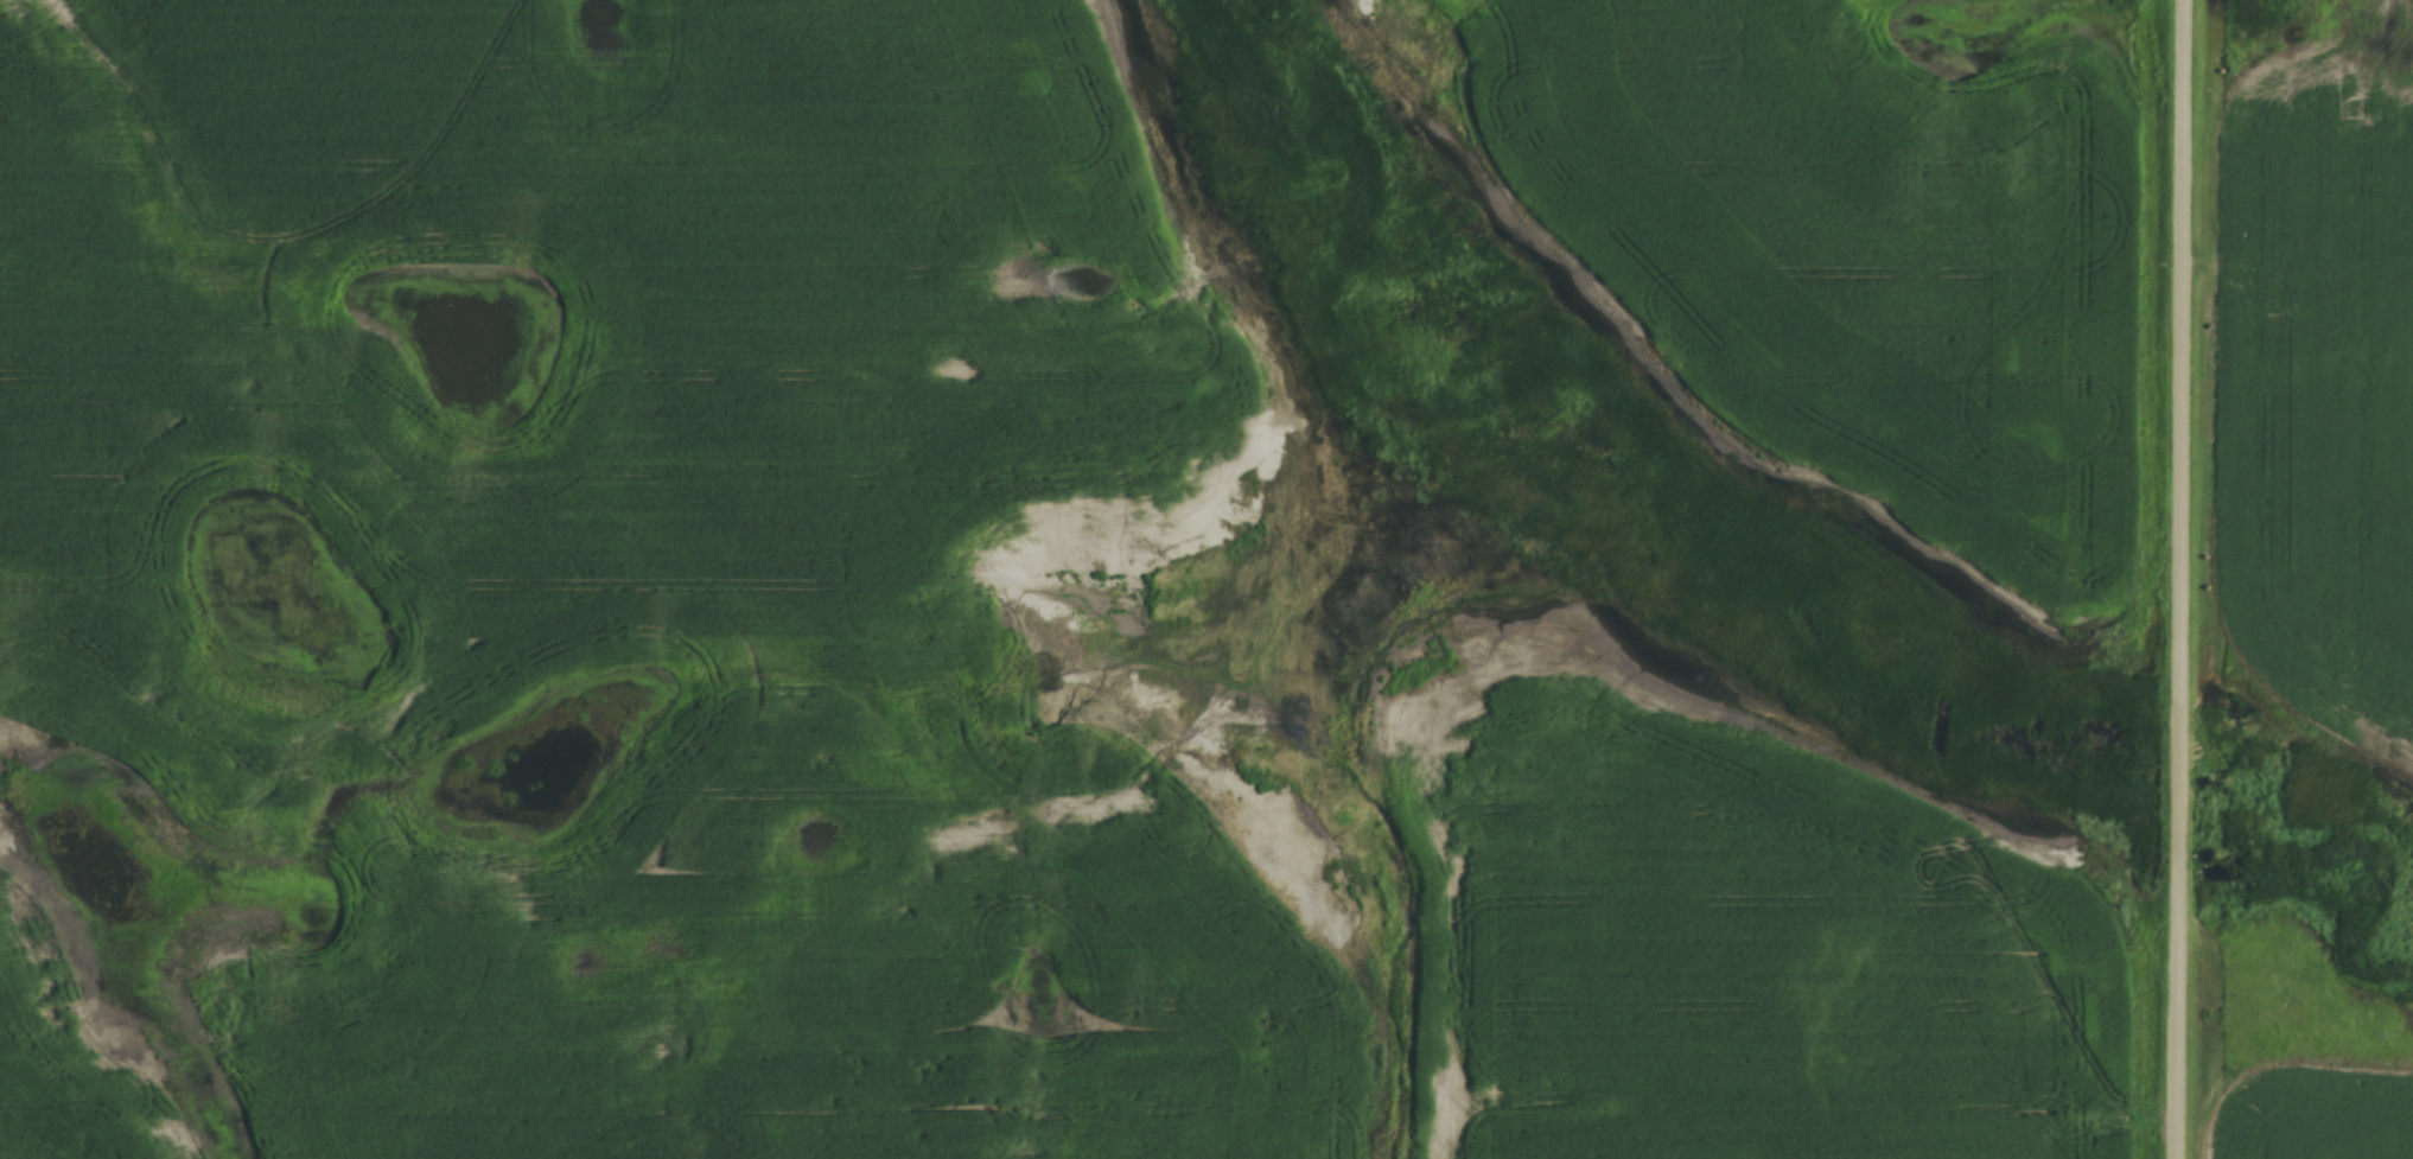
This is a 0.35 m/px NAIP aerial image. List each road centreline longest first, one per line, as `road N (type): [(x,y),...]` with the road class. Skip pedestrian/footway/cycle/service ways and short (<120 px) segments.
road 1 (residential): [(2176,1158),(2184,0)]

